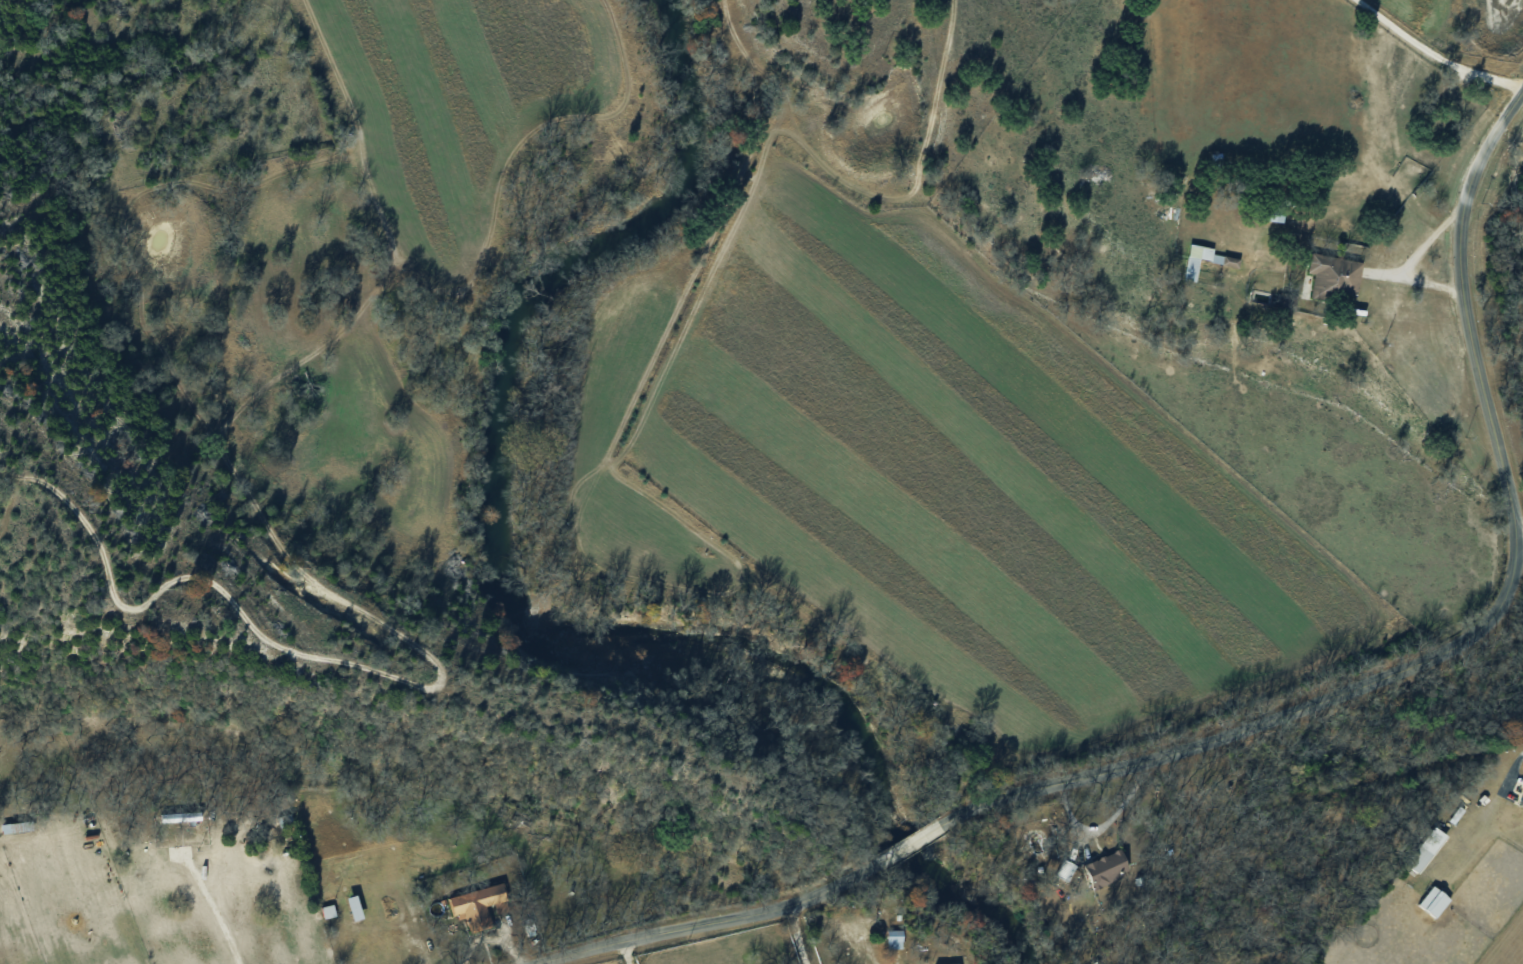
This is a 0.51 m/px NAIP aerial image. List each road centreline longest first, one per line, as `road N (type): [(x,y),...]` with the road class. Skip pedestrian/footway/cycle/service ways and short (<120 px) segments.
road 1 (tertiary): [(941,829),(990,804),(1337,699),(1450,644),(1502,597),(1516,546),(1512,501),(1463,263),(1479,161),(1522,93)]
road 2 (tertiary): [(683,928),(803,900),(892,860)]
road 3 (residential): [(526,963),(683,928)]

